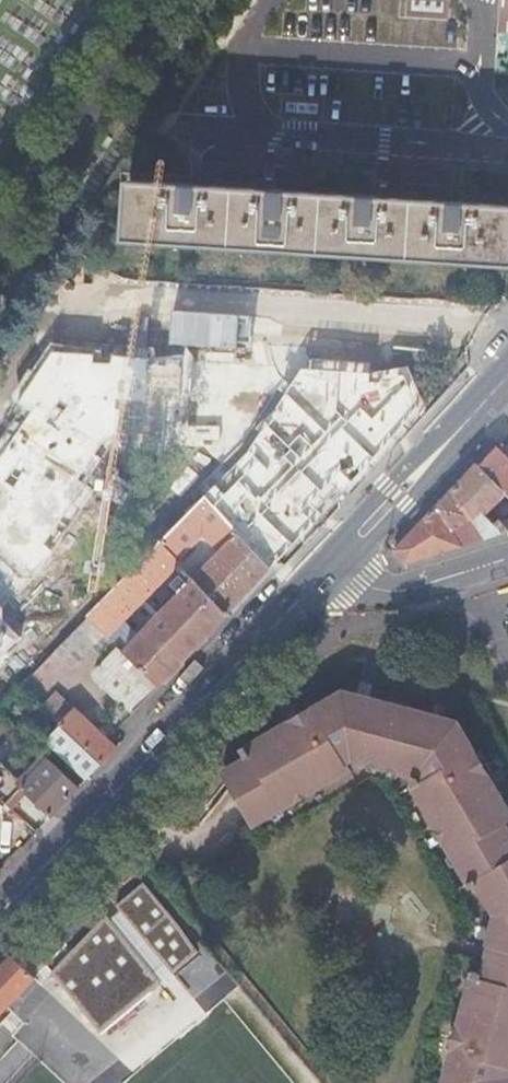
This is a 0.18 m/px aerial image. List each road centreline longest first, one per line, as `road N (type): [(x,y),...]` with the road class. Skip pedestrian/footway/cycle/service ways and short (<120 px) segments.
road 1 (tertiary): [(0,903),(311,589)]
road 2 (tertiary): [(311,589),(507,378)]
road 3 (residential): [(507,561),(393,597),(311,589)]

